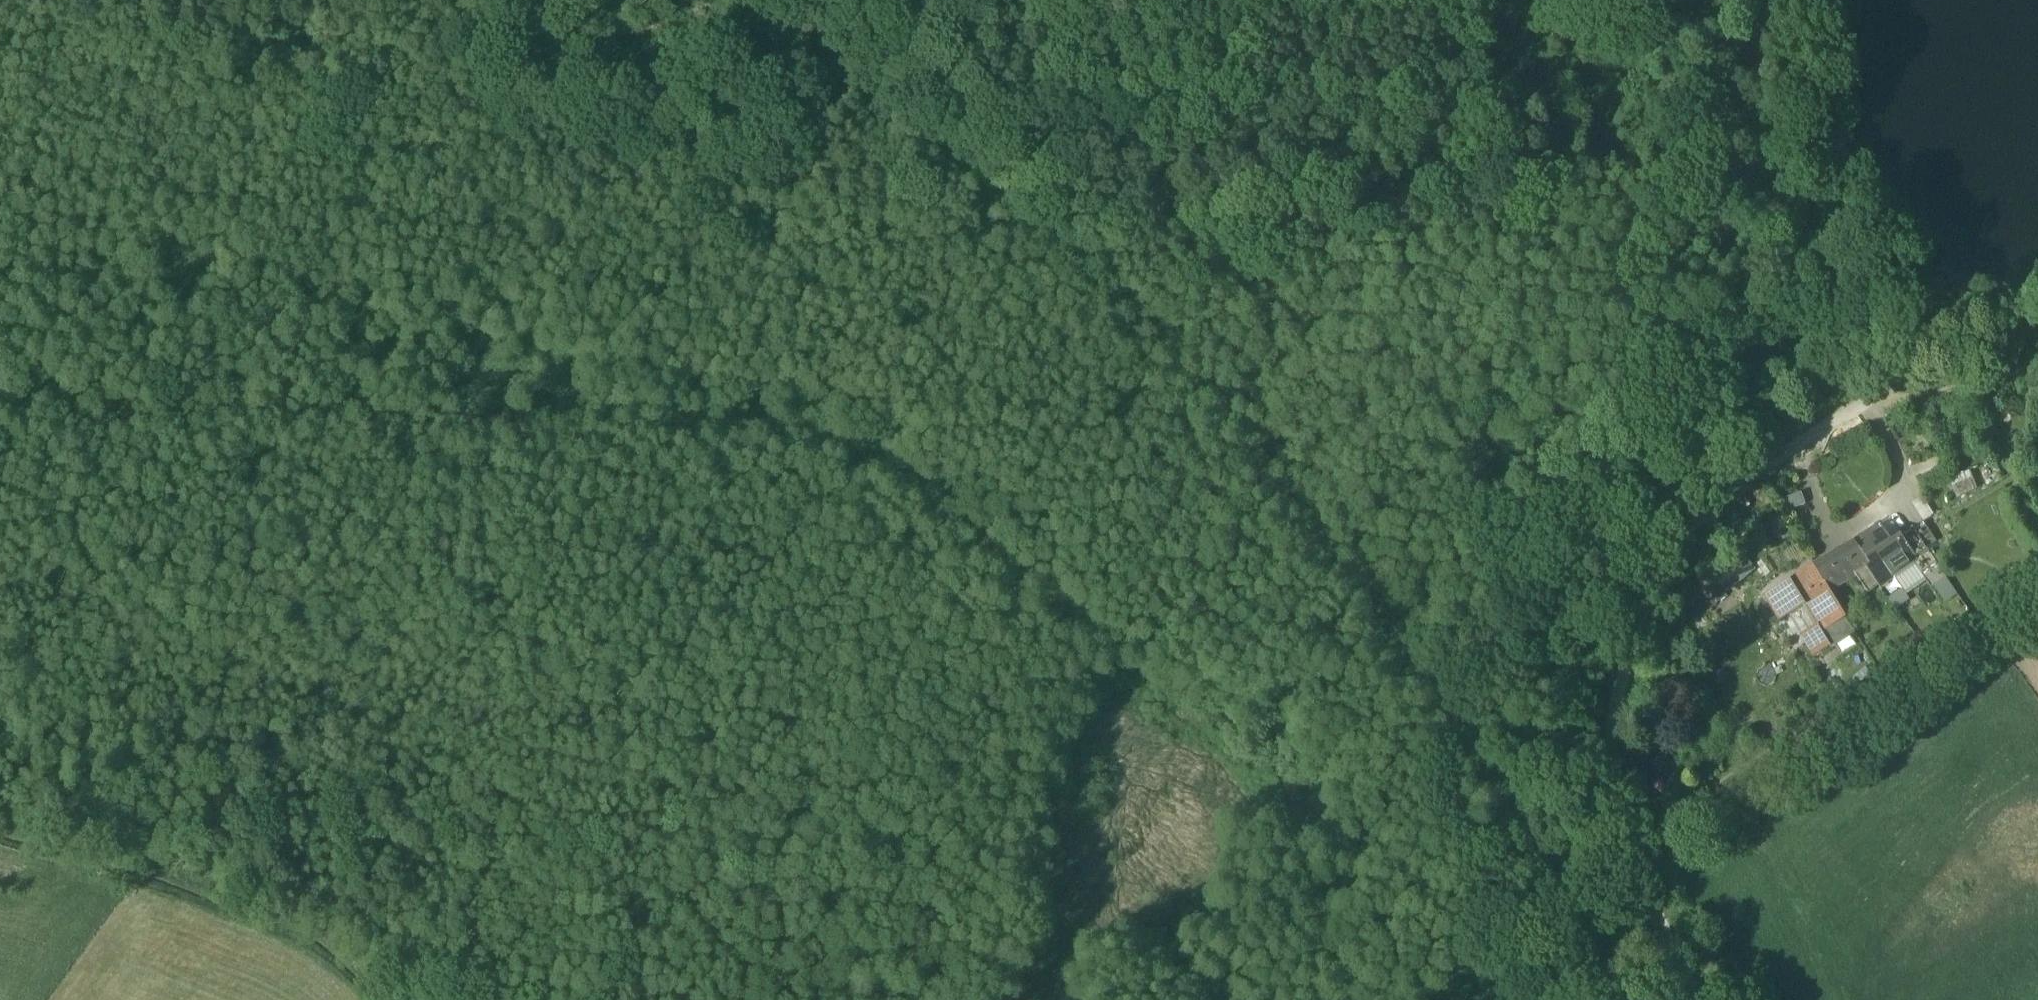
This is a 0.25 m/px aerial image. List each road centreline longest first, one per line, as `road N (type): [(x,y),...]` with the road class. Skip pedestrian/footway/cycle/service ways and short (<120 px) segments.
road 1 (unclassified): [(1777,0),(1910,302),(1895,378),(1729,489),(1648,593),(1613,725),(1622,810),(1655,910),(1698,999)]

